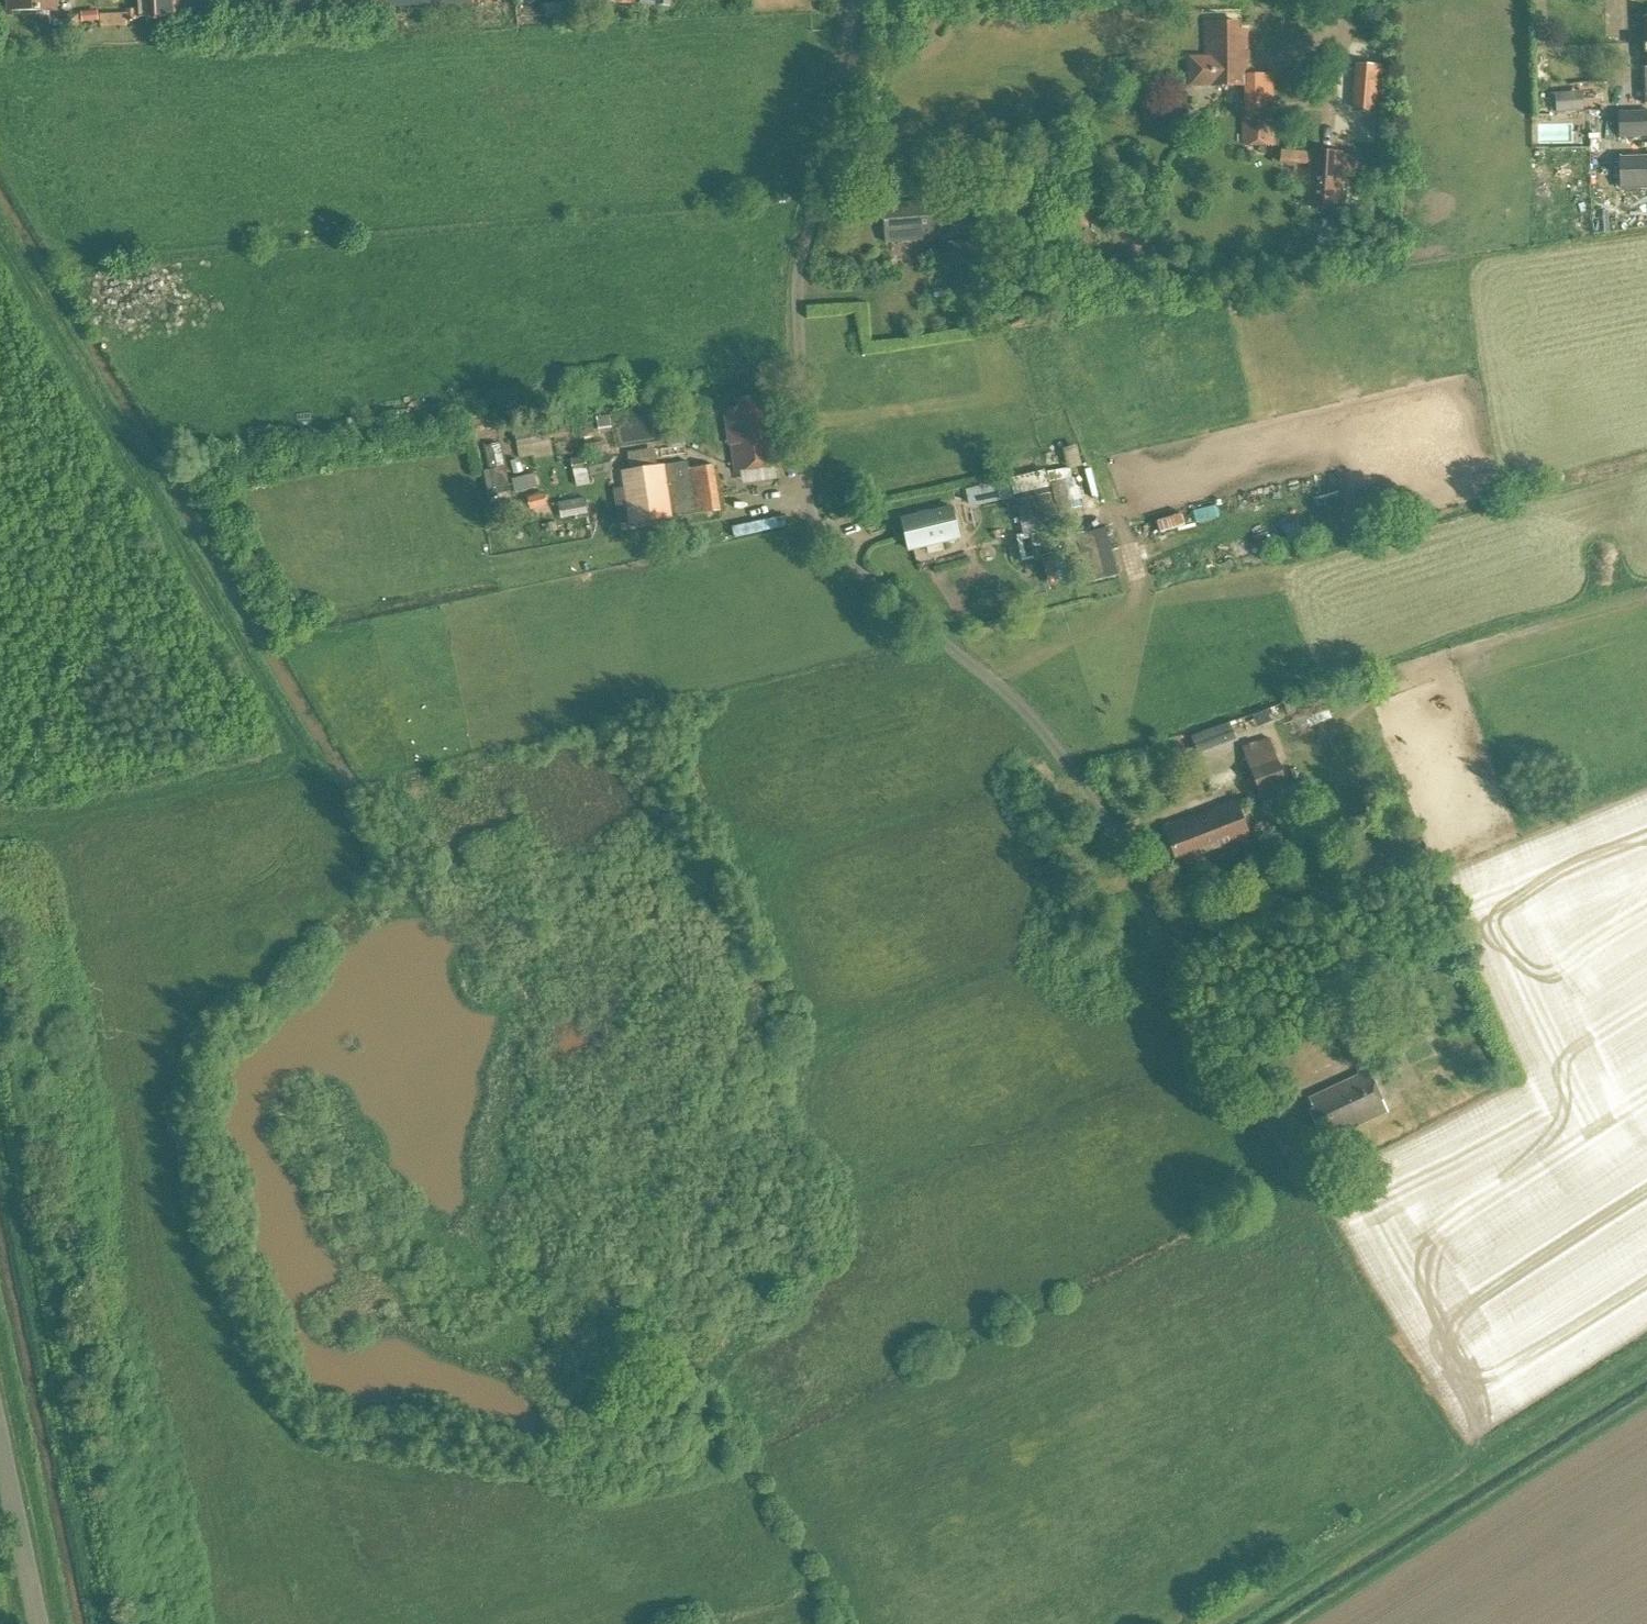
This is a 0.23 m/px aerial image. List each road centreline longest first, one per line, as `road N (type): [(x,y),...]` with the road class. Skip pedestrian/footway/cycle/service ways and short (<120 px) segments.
road 1 (unclassified): [(1286,1157),(1050,756),(814,517),(802,482),(800,278),(856,0)]
road 2 (track): [(1646,1348),(1209,1623)]
road 3 (unclassified): [(39,1623),(0,1441)]

